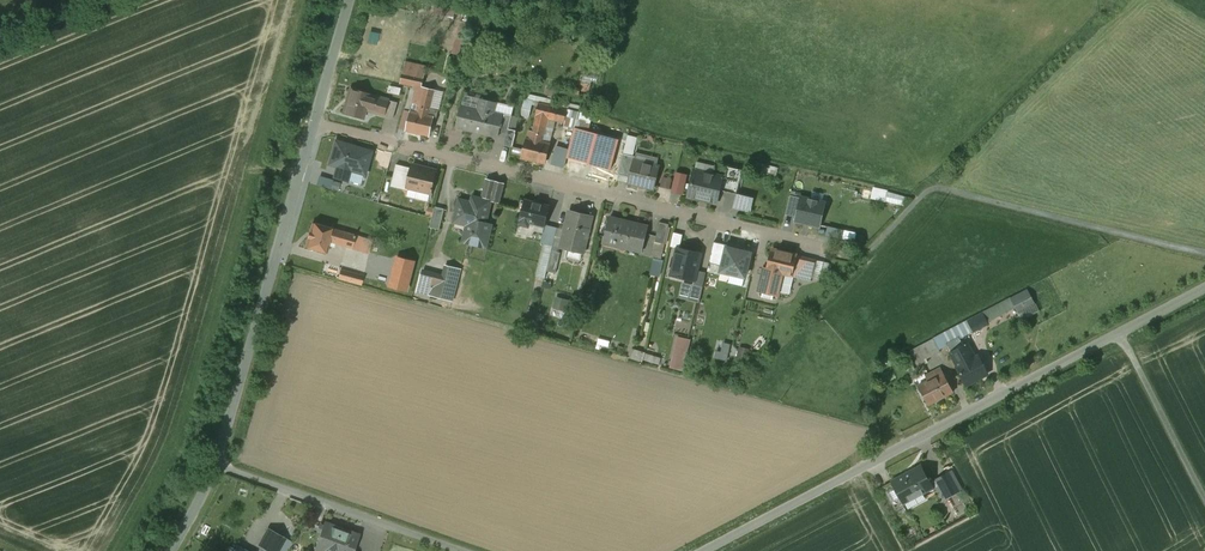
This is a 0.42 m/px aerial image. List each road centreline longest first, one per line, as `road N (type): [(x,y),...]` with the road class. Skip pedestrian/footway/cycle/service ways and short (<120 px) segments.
road 1 (unclassified): [(1204,290),(705,550)]
road 2 (residential): [(827,243),(315,123)]
road 3 (track): [(1204,254),(933,185),(865,253),(827,243)]
road 4 (residential): [(214,462),(315,123)]
road 5 (unclassified): [(466,550),(214,462)]
road 6 (residential): [(315,123),(351,0)]

